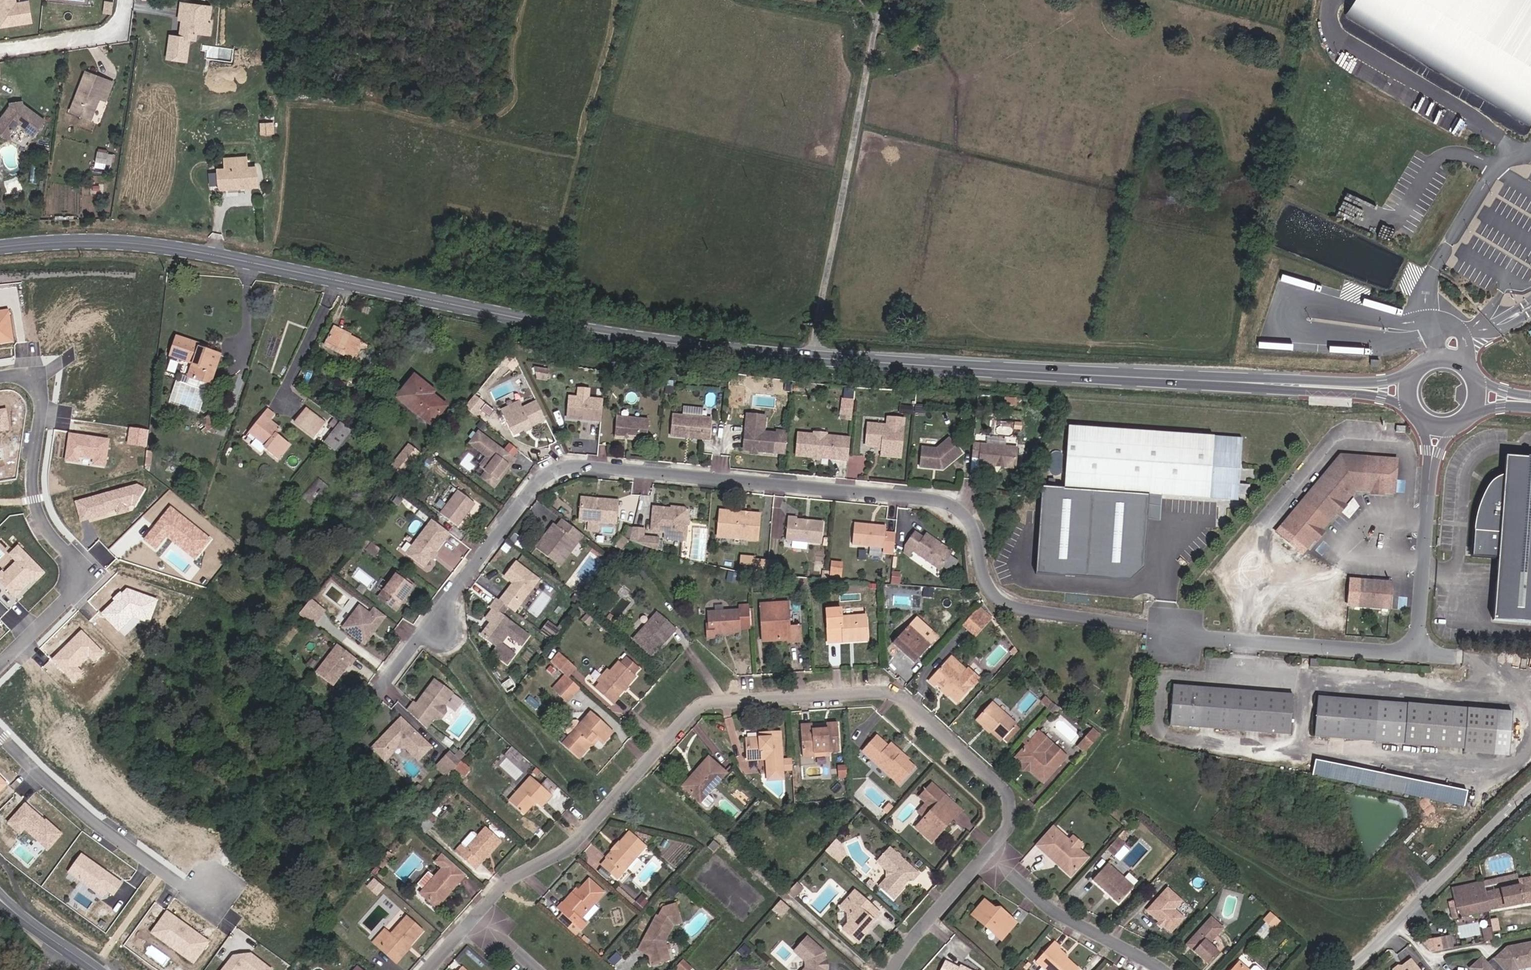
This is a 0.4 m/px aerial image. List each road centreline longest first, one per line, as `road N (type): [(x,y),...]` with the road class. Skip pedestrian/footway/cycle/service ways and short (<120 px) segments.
road 1 (residential): [(387,679),(540,484),(566,466),(947,498),(968,516),(990,584),(1025,610),(1400,653),(1420,635),(1432,465)]
road 2 (secondary): [(1222,379),(873,354),(475,311),(169,247),(87,240),(0,246)]
road 3 (residential): [(987,855),(1010,820),(1013,793),(899,690),(703,703),(578,844),(506,883),(479,913)]
road 4 (residential): [(0,661),(70,597),(78,573),(35,492),(42,394),(20,376),(0,376)]
road 5 (residential): [(0,739),(201,903)]
road 6 (unclassified): [(1349,969),(1530,789)]
road 7 (residential): [(987,855),(1034,895),(1165,969)]
road 8 (secondary): [(1417,370),(1365,381),(1222,379)]
road 9 (secondary): [(1222,379),(1365,392),(1413,406)]
road 10 (residential): [(0,52),(121,36),(125,0)]
road 11 (residential): [(894,969),(913,935),(987,855)]
road 12 (tertiary): [(0,894),(101,969)]

